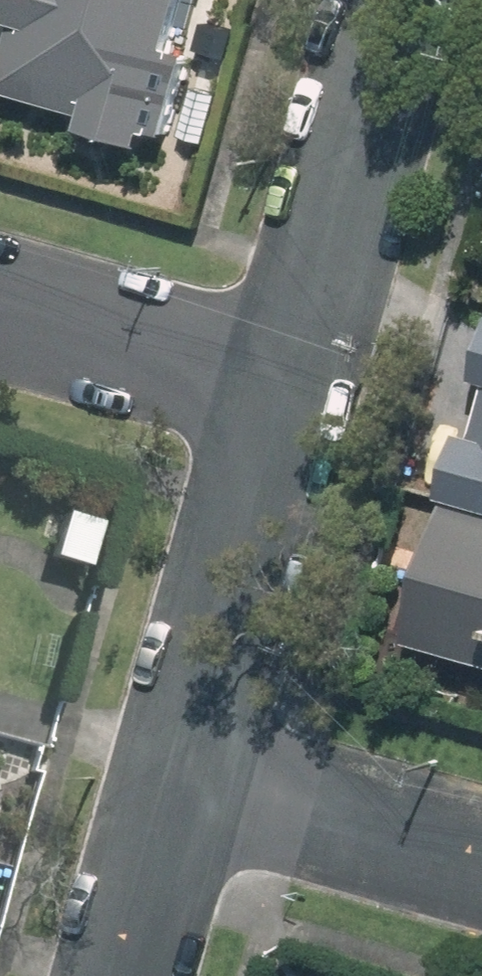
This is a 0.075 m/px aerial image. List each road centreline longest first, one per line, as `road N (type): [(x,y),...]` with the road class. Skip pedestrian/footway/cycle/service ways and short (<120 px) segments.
road 1 (residential): [(180,781),(286,388)]
road 2 (residential): [(286,388),(399,0)]
road 3 (residential): [(481,865),(180,781)]
road 4 (residential): [(286,388),(0,310)]
road 5 (residential): [(126,975),(180,781)]

